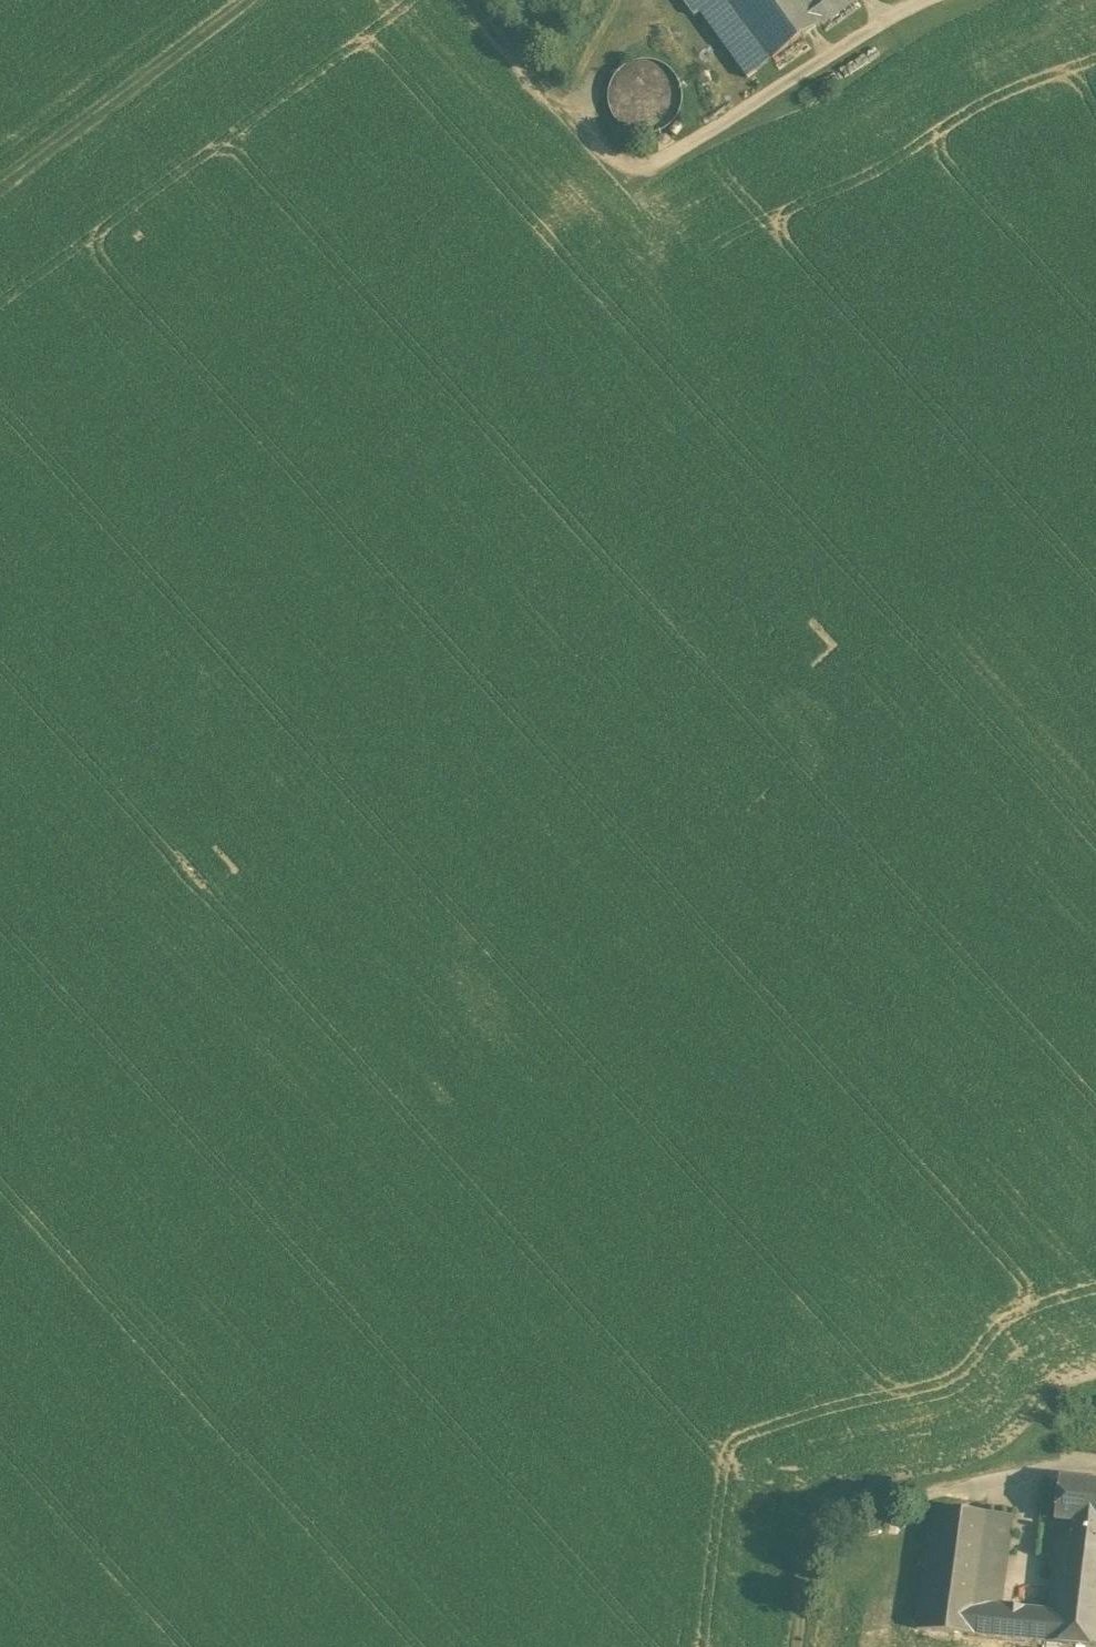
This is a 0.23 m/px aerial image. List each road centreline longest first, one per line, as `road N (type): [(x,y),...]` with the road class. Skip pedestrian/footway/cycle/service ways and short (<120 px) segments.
road 1 (track): [(804,1646),(811,1557),(835,1523),(914,1491),(1095,1472)]

